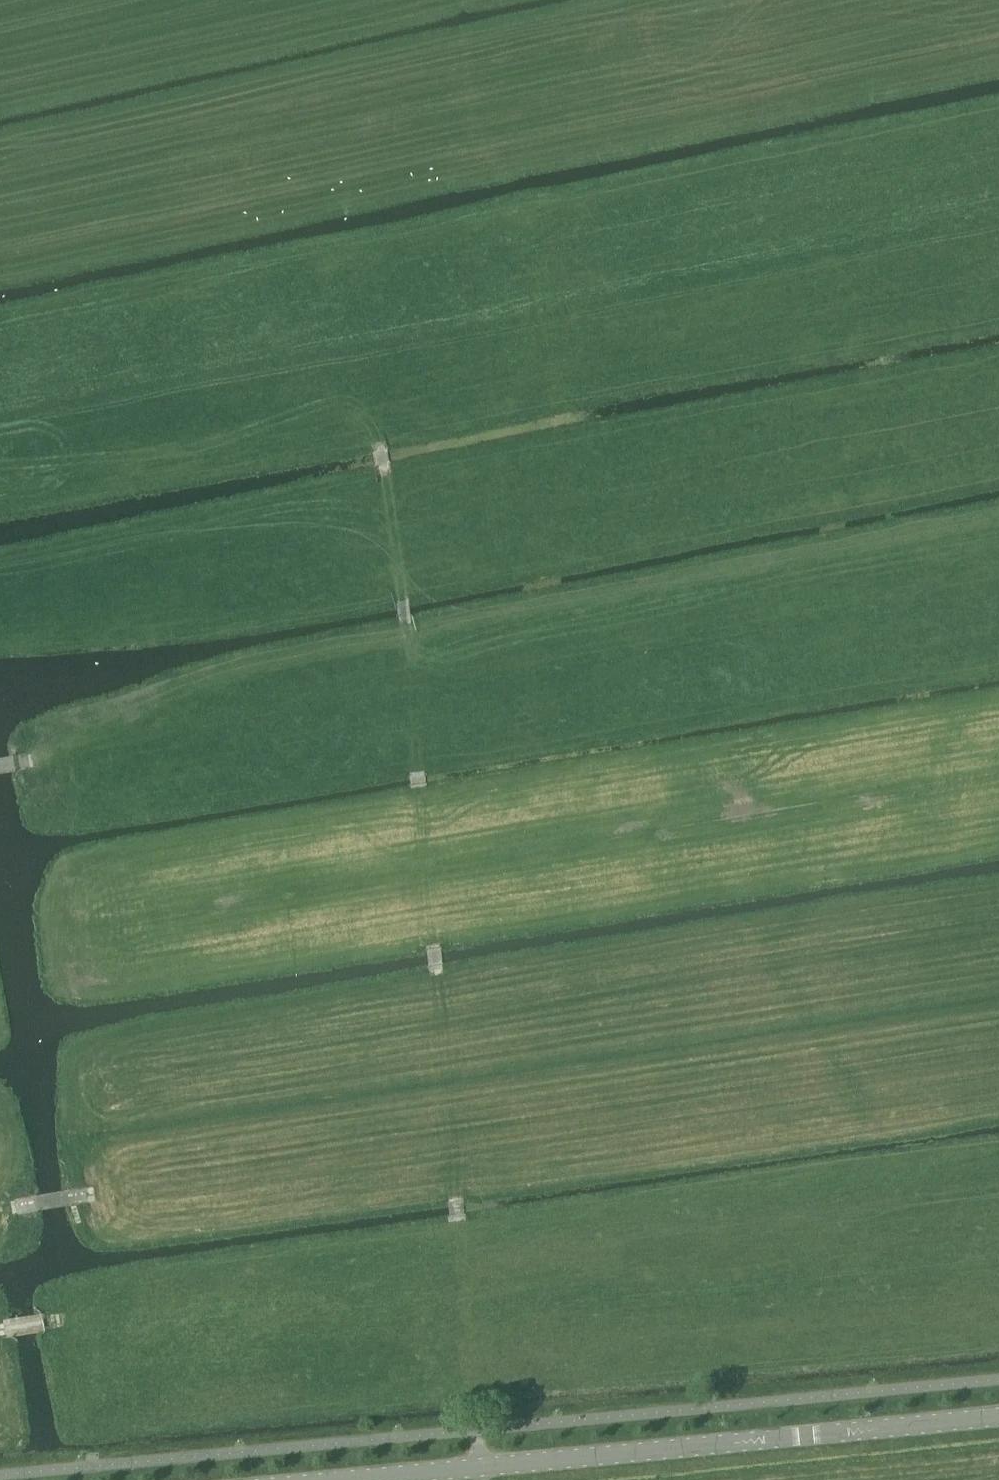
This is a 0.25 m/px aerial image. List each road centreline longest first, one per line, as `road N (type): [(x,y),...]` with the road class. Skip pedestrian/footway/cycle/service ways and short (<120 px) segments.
road 1 (unclassified): [(339,1479),(998,1416)]

